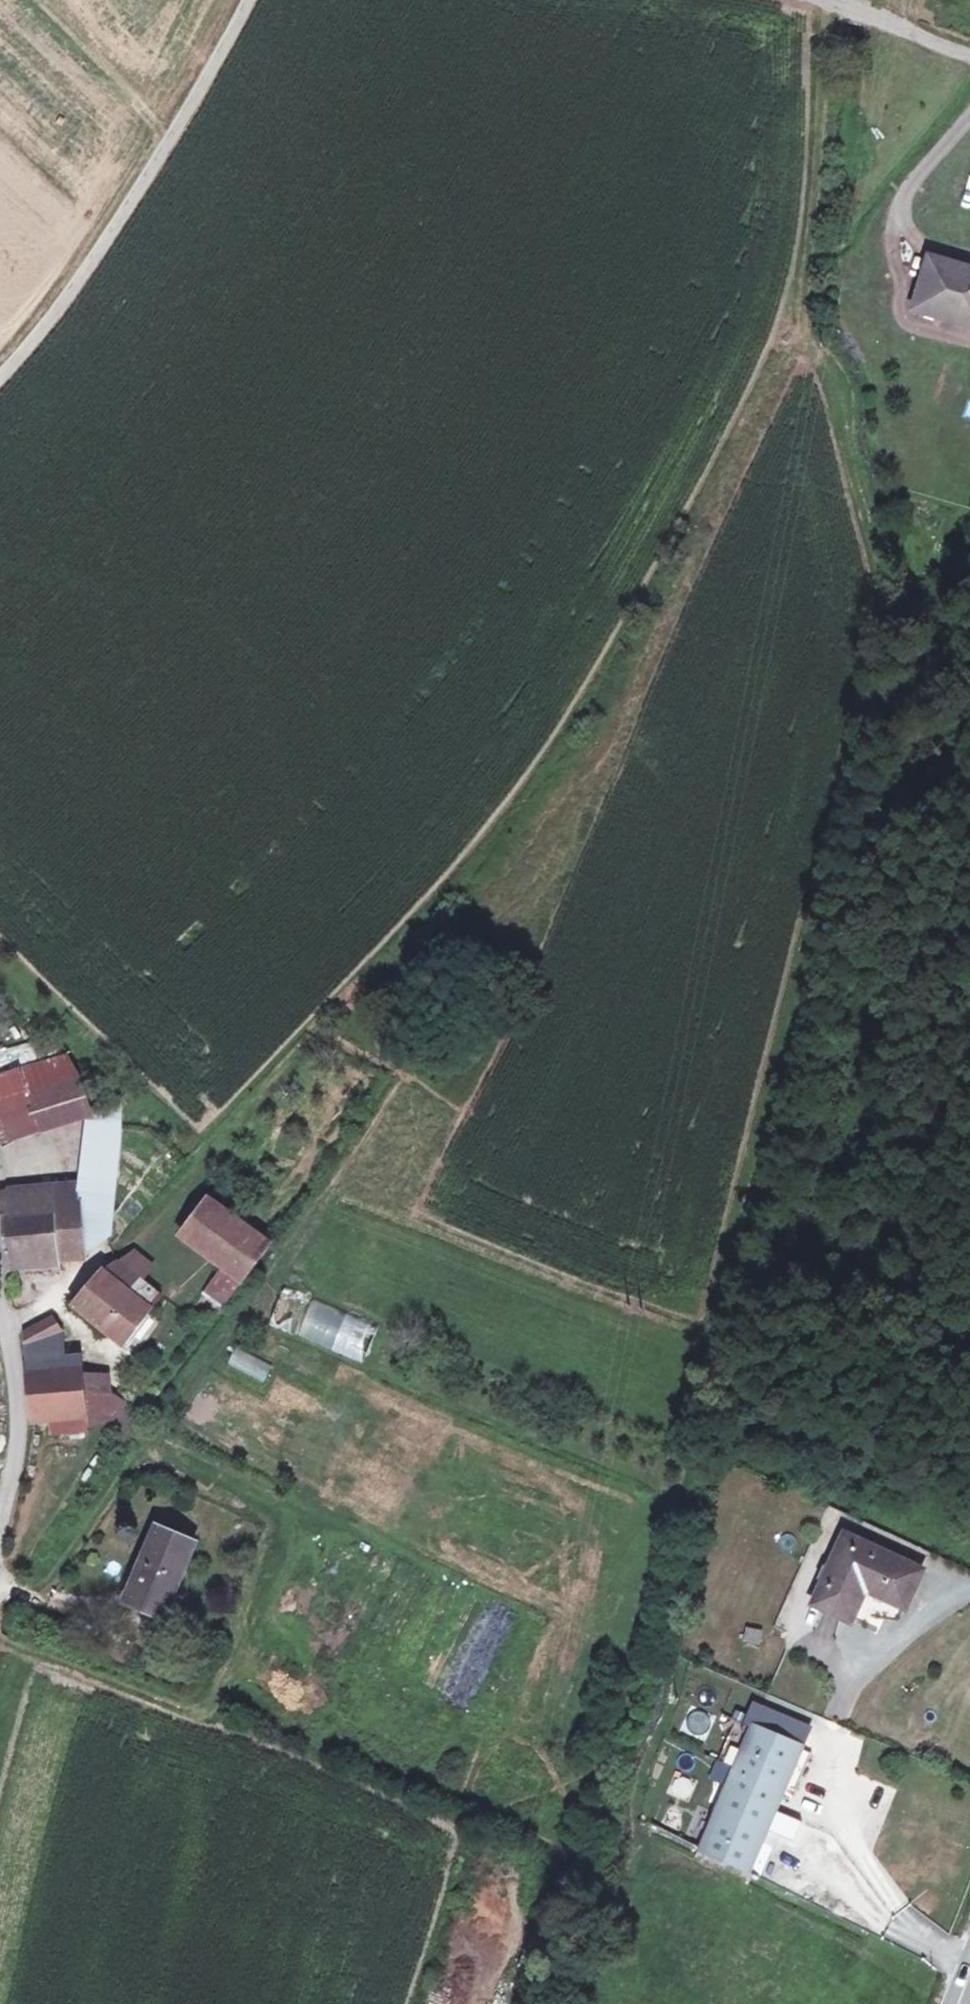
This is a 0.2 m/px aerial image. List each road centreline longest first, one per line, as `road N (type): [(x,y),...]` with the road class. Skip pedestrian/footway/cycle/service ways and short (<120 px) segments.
road 1 (unclassified): [(247,0),(65,317),(0,380)]
road 2 (unclassified): [(0,1303),(16,1392),(0,1526)]
road 3 (unclassified): [(969,53),(810,0)]

